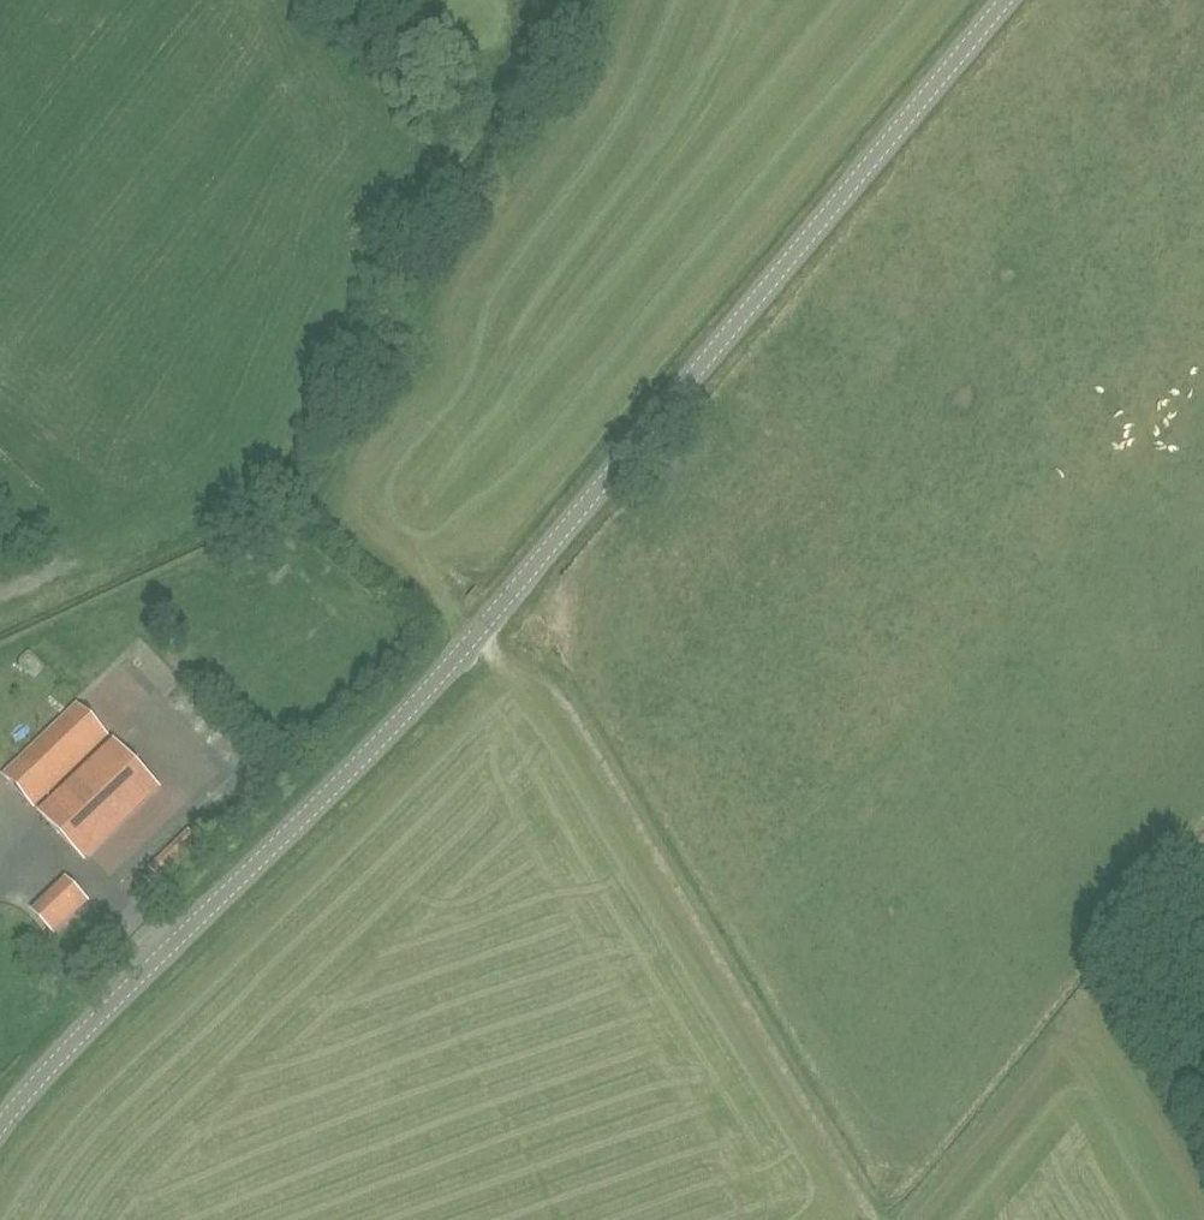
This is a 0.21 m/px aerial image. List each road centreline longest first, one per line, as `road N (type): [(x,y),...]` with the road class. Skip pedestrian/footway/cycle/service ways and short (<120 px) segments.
road 1 (tertiary): [(0,1126),(448,669),(994,0)]

